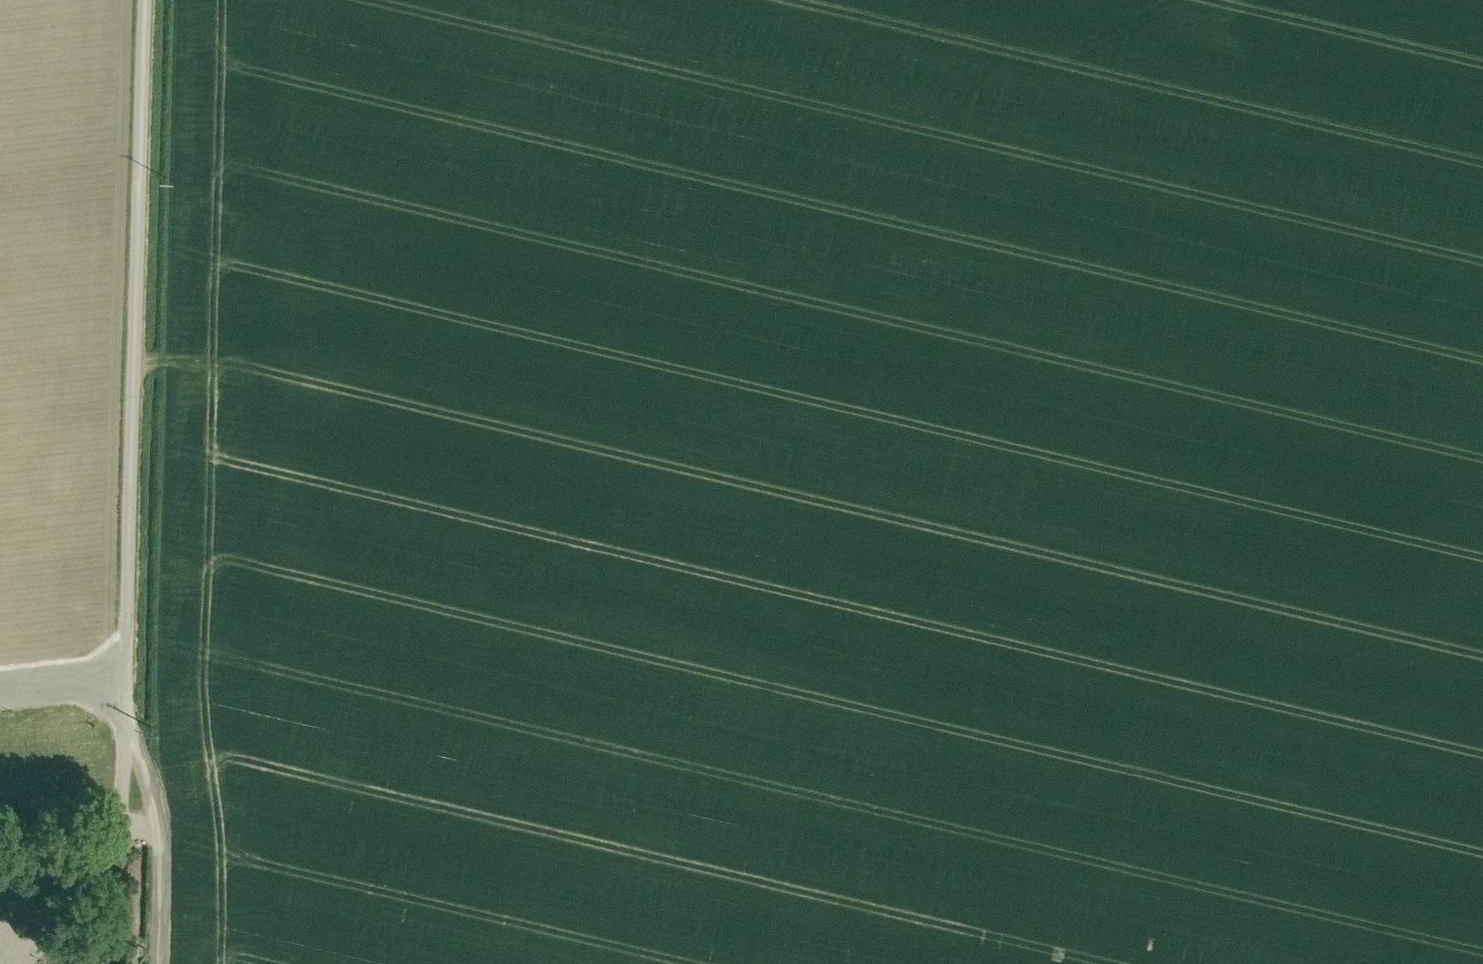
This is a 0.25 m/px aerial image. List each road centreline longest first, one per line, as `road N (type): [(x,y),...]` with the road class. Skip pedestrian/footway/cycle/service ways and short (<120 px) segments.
road 1 (residential): [(153,0),(126,963)]

